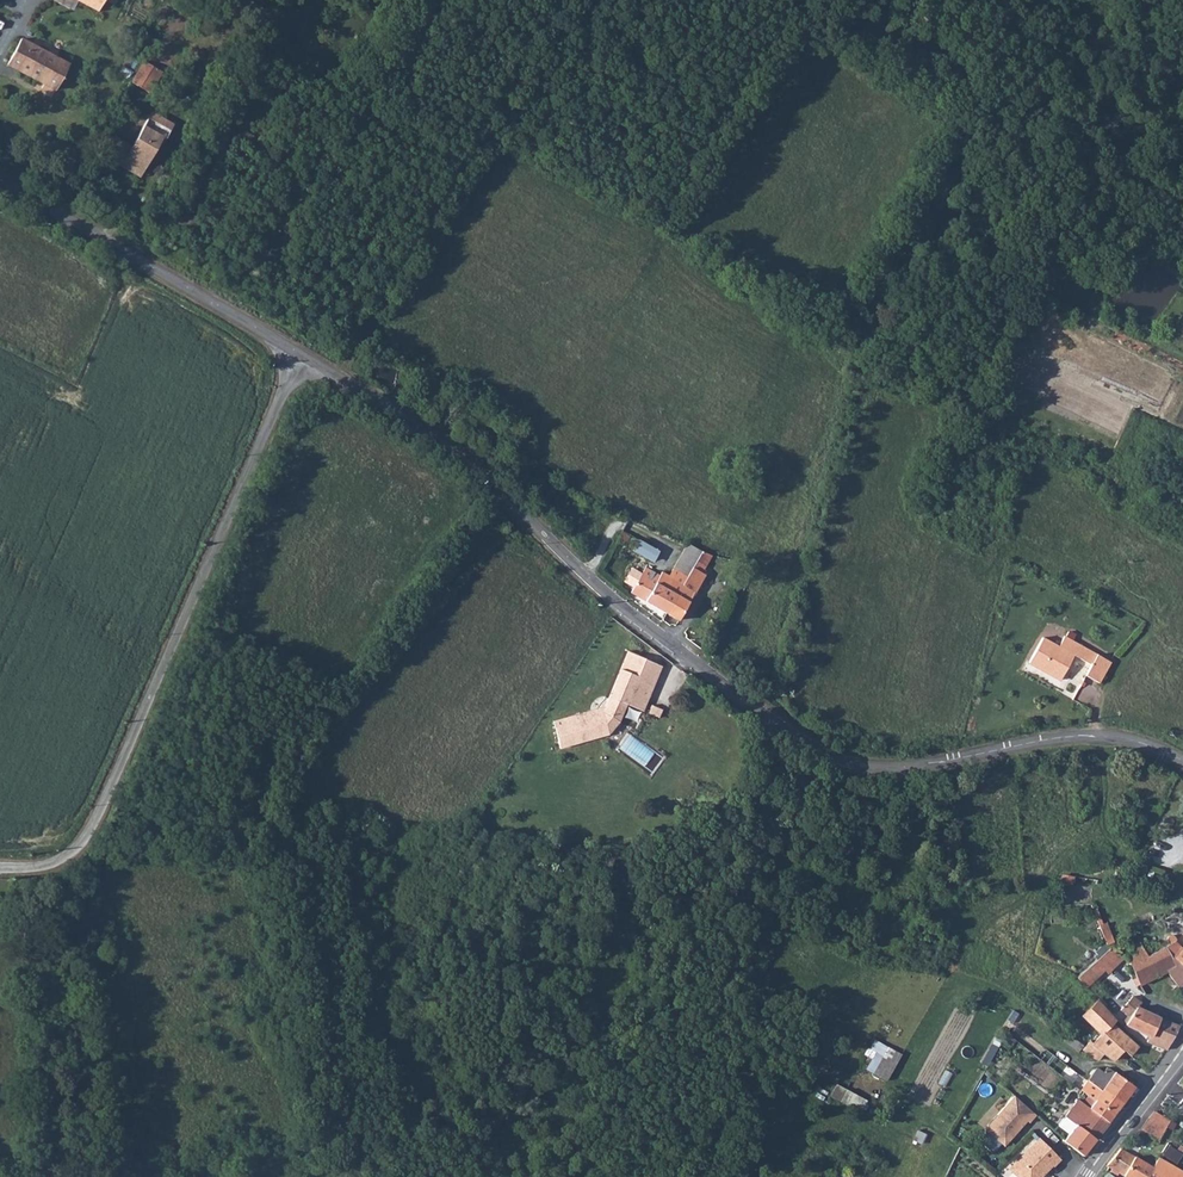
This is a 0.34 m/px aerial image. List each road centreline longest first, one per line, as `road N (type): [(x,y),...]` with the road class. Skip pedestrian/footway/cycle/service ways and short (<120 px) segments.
road 1 (unclassified): [(299,352),(449,447),(599,586),(832,758),(909,770),(1103,735),(1182,762)]
road 2 (unclassified): [(0,869),(57,866),(82,845),(299,352)]
road 3 (unclassified): [(0,181),(299,352)]
road 4 (tertiary): [(1085,1176),(1182,1050)]

